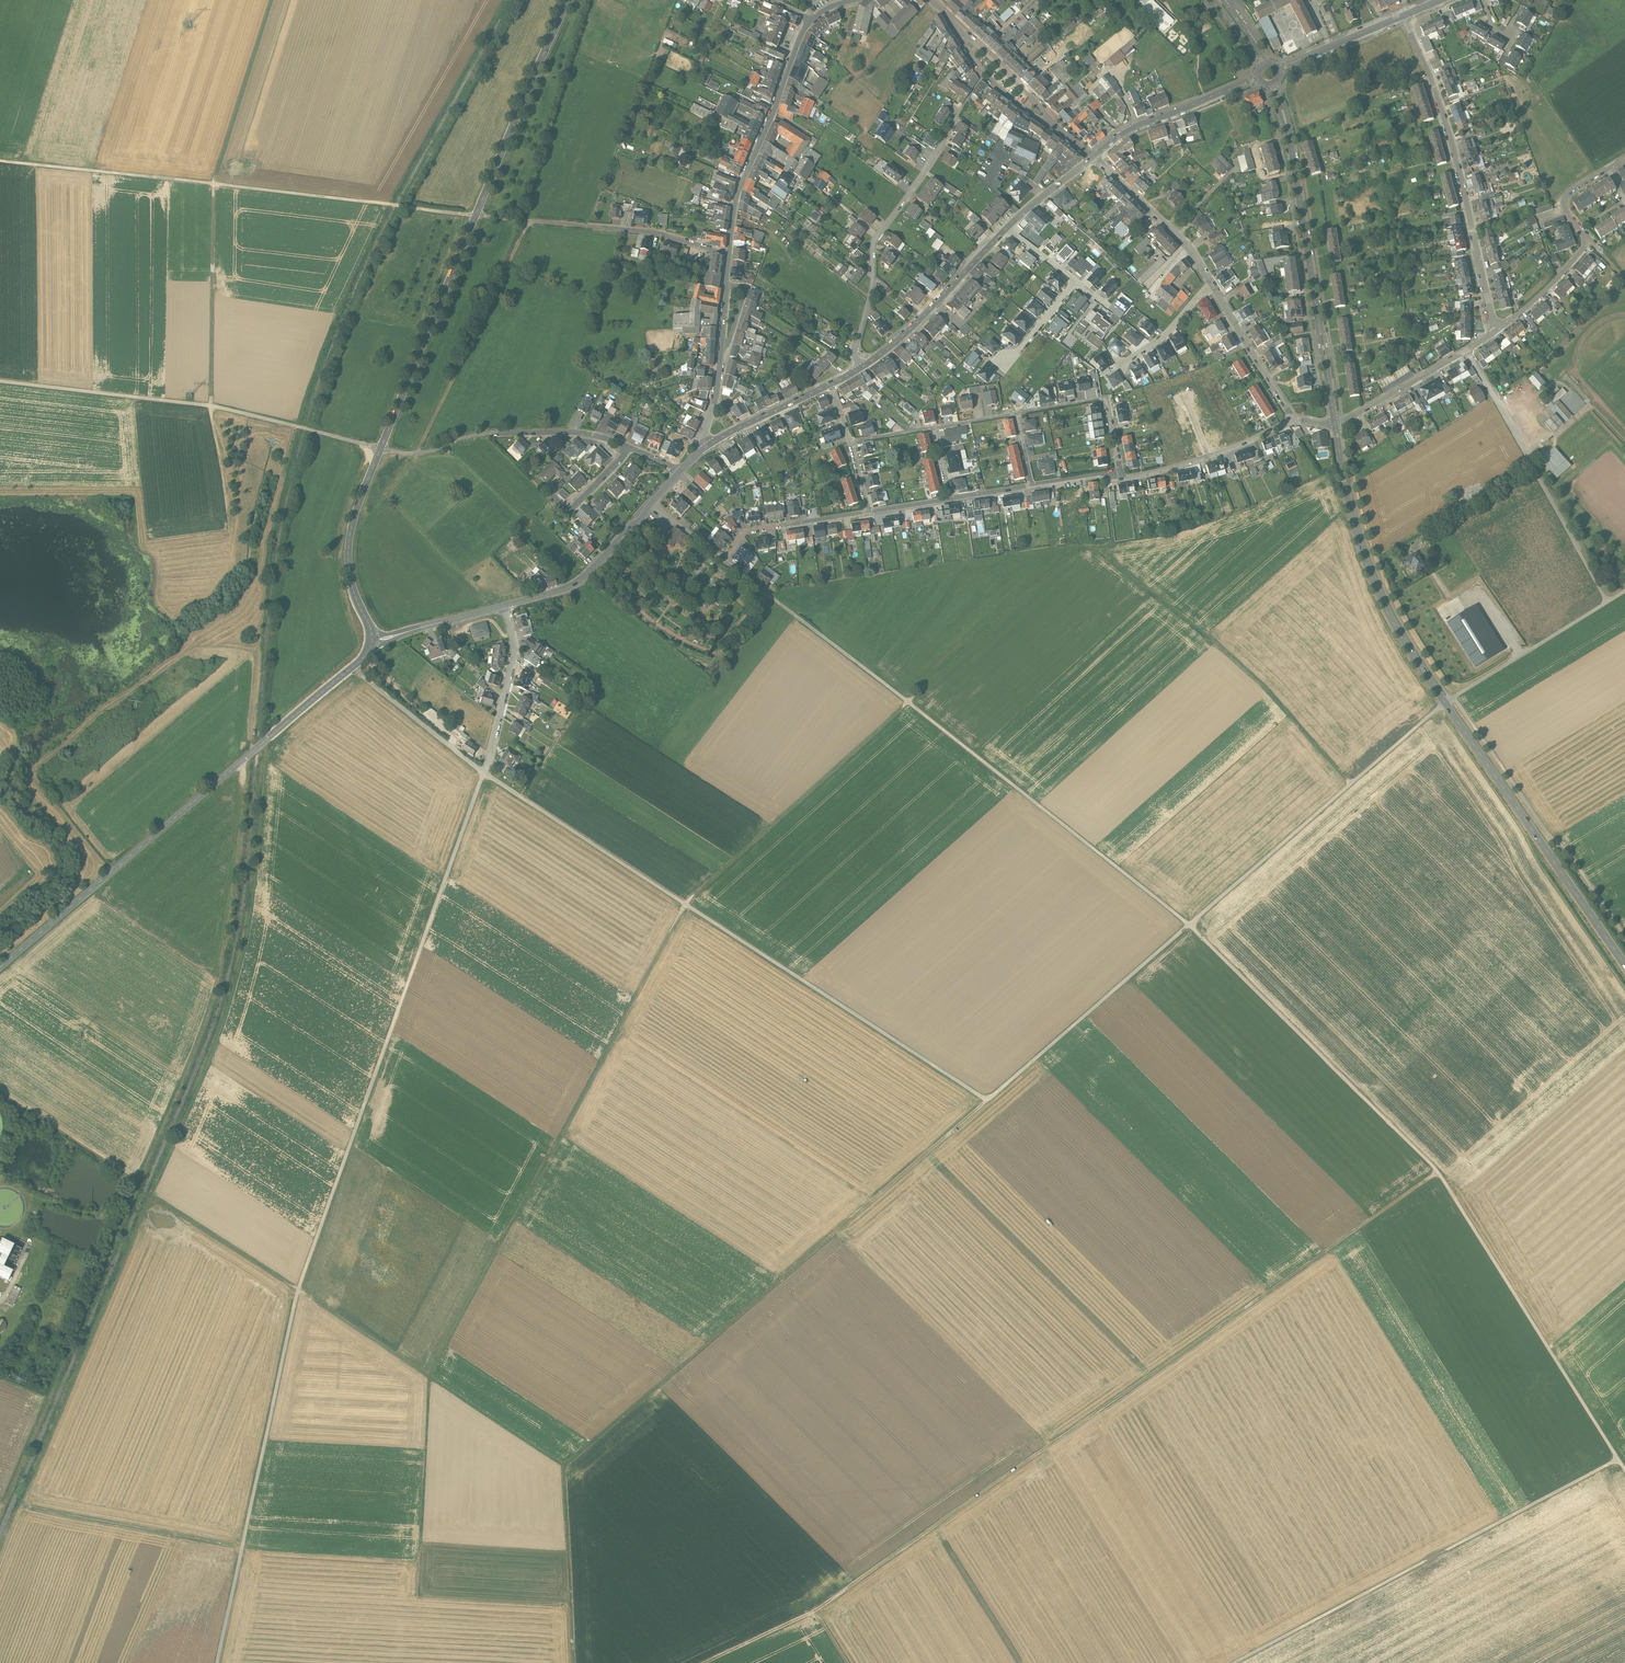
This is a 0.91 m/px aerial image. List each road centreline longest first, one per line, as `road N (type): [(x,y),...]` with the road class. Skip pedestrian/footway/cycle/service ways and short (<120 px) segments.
road 1 (track): [(1349,785),(1256,679),(1102,554),(1082,550),(685,905),(434,1376)]
road 2 (track): [(351,668),(486,775),(986,1101),(1188,925)]
road 3 (track): [(217,1662),(298,1290),(486,775)]
road 4 (track): [(262,745),(250,918),(221,1031),(19,1508)]
road 5 (track): [(0,1515),(209,1008),(242,792)]
road 6 (track): [(1437,1173),(816,1613)]
road 7 (track): [(1188,925),(1435,1168),(1624,1472)]
road 8 (tertiary): [(570,0),(355,515),(350,577),(377,649)]
road 9 (secondary): [(1624,965),(1388,613),(1354,525),(1335,425)]
road 10 (track): [(986,1101),(567,1468)]
road 11 (track): [(1188,925),(1445,704),(1624,592)]
road 12 (track): [(774,600),(1188,925)]
road 13 (track): [(111,873),(33,775),(199,641),(258,649),(254,752)]
road 14 (secondary): [(0,968),(377,649)]
road 15 (track): [(0,162),(476,217)]
road 16 (track): [(1617,1459),(1232,1662)]
road 17 (track): [(210,406),(214,184),(272,0)]
road 18 (track): [(210,406),(228,529),(148,541),(141,488),(0,490)]
road 19 (track): [(380,450),(210,406),(0,381)]
road 20 (track): [(574,1662),(567,1468),(434,1376)]
road 21 (secondary): [(1335,425),(1273,83)]
road 22 (track): [(151,1195),(434,1376)]
road 23 (residential): [(1496,333),(1436,92),(1403,17)]
road 24 (residential): [(956,117),(874,240),(855,352),(863,366)]
road 25 (track): [(417,454),(529,221)]
road 26 (residential): [(1496,333),(1588,242),(1565,214),(1568,191),(1624,157)]
road 27 (residential): [(729,254),(742,180),(810,20)]
road 28 (track): [(19,1508),(241,1551)]
road 29 (secondary): [(507,605),(586,576),(680,472)]
road 30 (track): [(422,1596),(434,1376)]
road 31 (secondary): [(863,366),(920,320),(1006,230)]
road 32 (residential): [(707,446),(729,254)]
road 33 (secondary): [(1093,158),(1133,129),(1260,78)]
road 34 (residential): [(1335,425),(1496,333)]
road 35 (residential): [(1121,478),(1229,449),(1292,420)]
road 36 (residential): [(1213,286),(1181,238),(1093,158)]
road 37 (residential): [(507,605),(514,659),(486,775)]
road 38 (residential): [(723,561),(745,532),(870,512)]
road 39 (residential): [(1292,420),(1213,286)]
road 40 (track): [(123,1177),(0,1095)]
road 41 (residential): [(954,26),(1001,90),(1053,124)]
road 42 (residential): [(1053,124),(954,26)]
road 43 (residential): [(629,448),(571,432),(493,434)]
road 44 (secondary): [(377,649),(405,633),(507,605)]
road 45 (secondary): [(707,446),(830,384)]
road 46 (secondary): [(1278,70),(1403,17)]
road 47 (residential): [(1213,286),(1121,366)]
road 48 (residential): [(612,229),(661,233),(729,254)]
road 49 (track): [(816,1613),(707,1662)]

